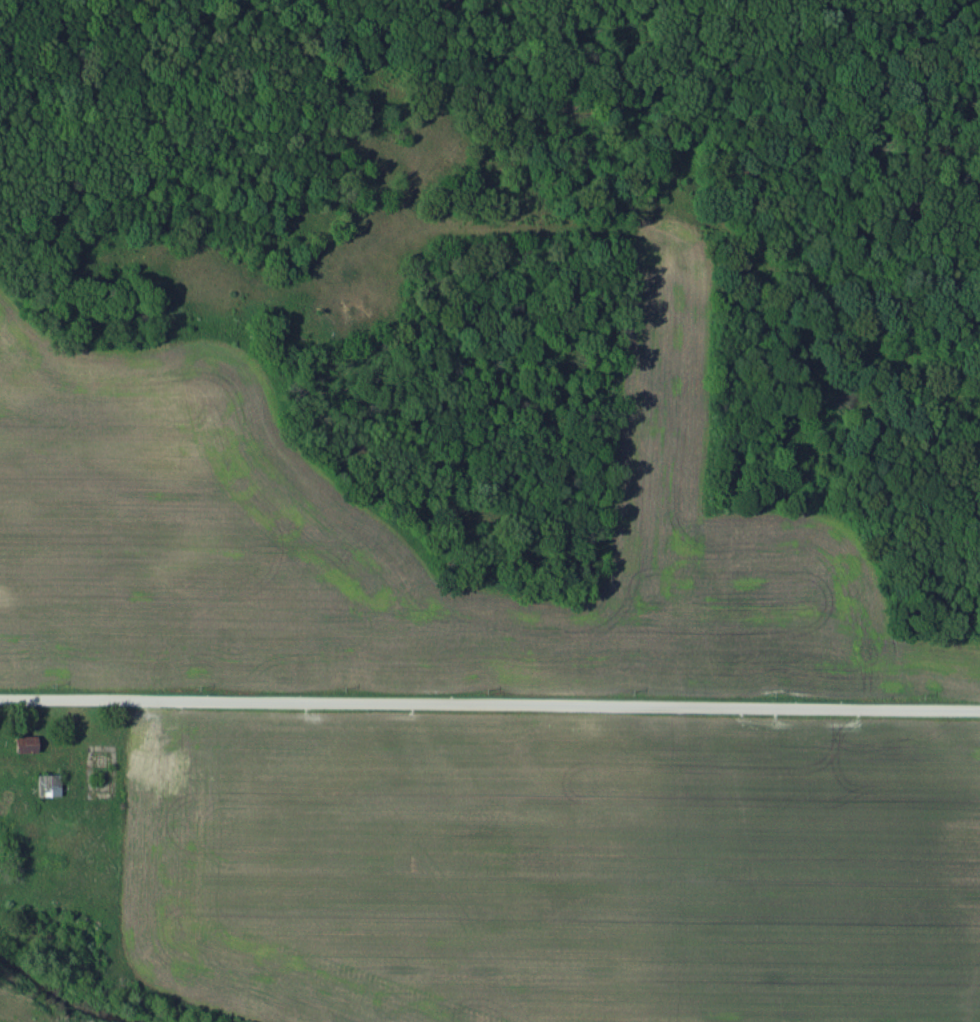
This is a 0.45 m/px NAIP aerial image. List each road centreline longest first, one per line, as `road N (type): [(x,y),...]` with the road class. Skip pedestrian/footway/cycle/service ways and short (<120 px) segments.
road 1 (residential): [(0,699),(979,710)]

